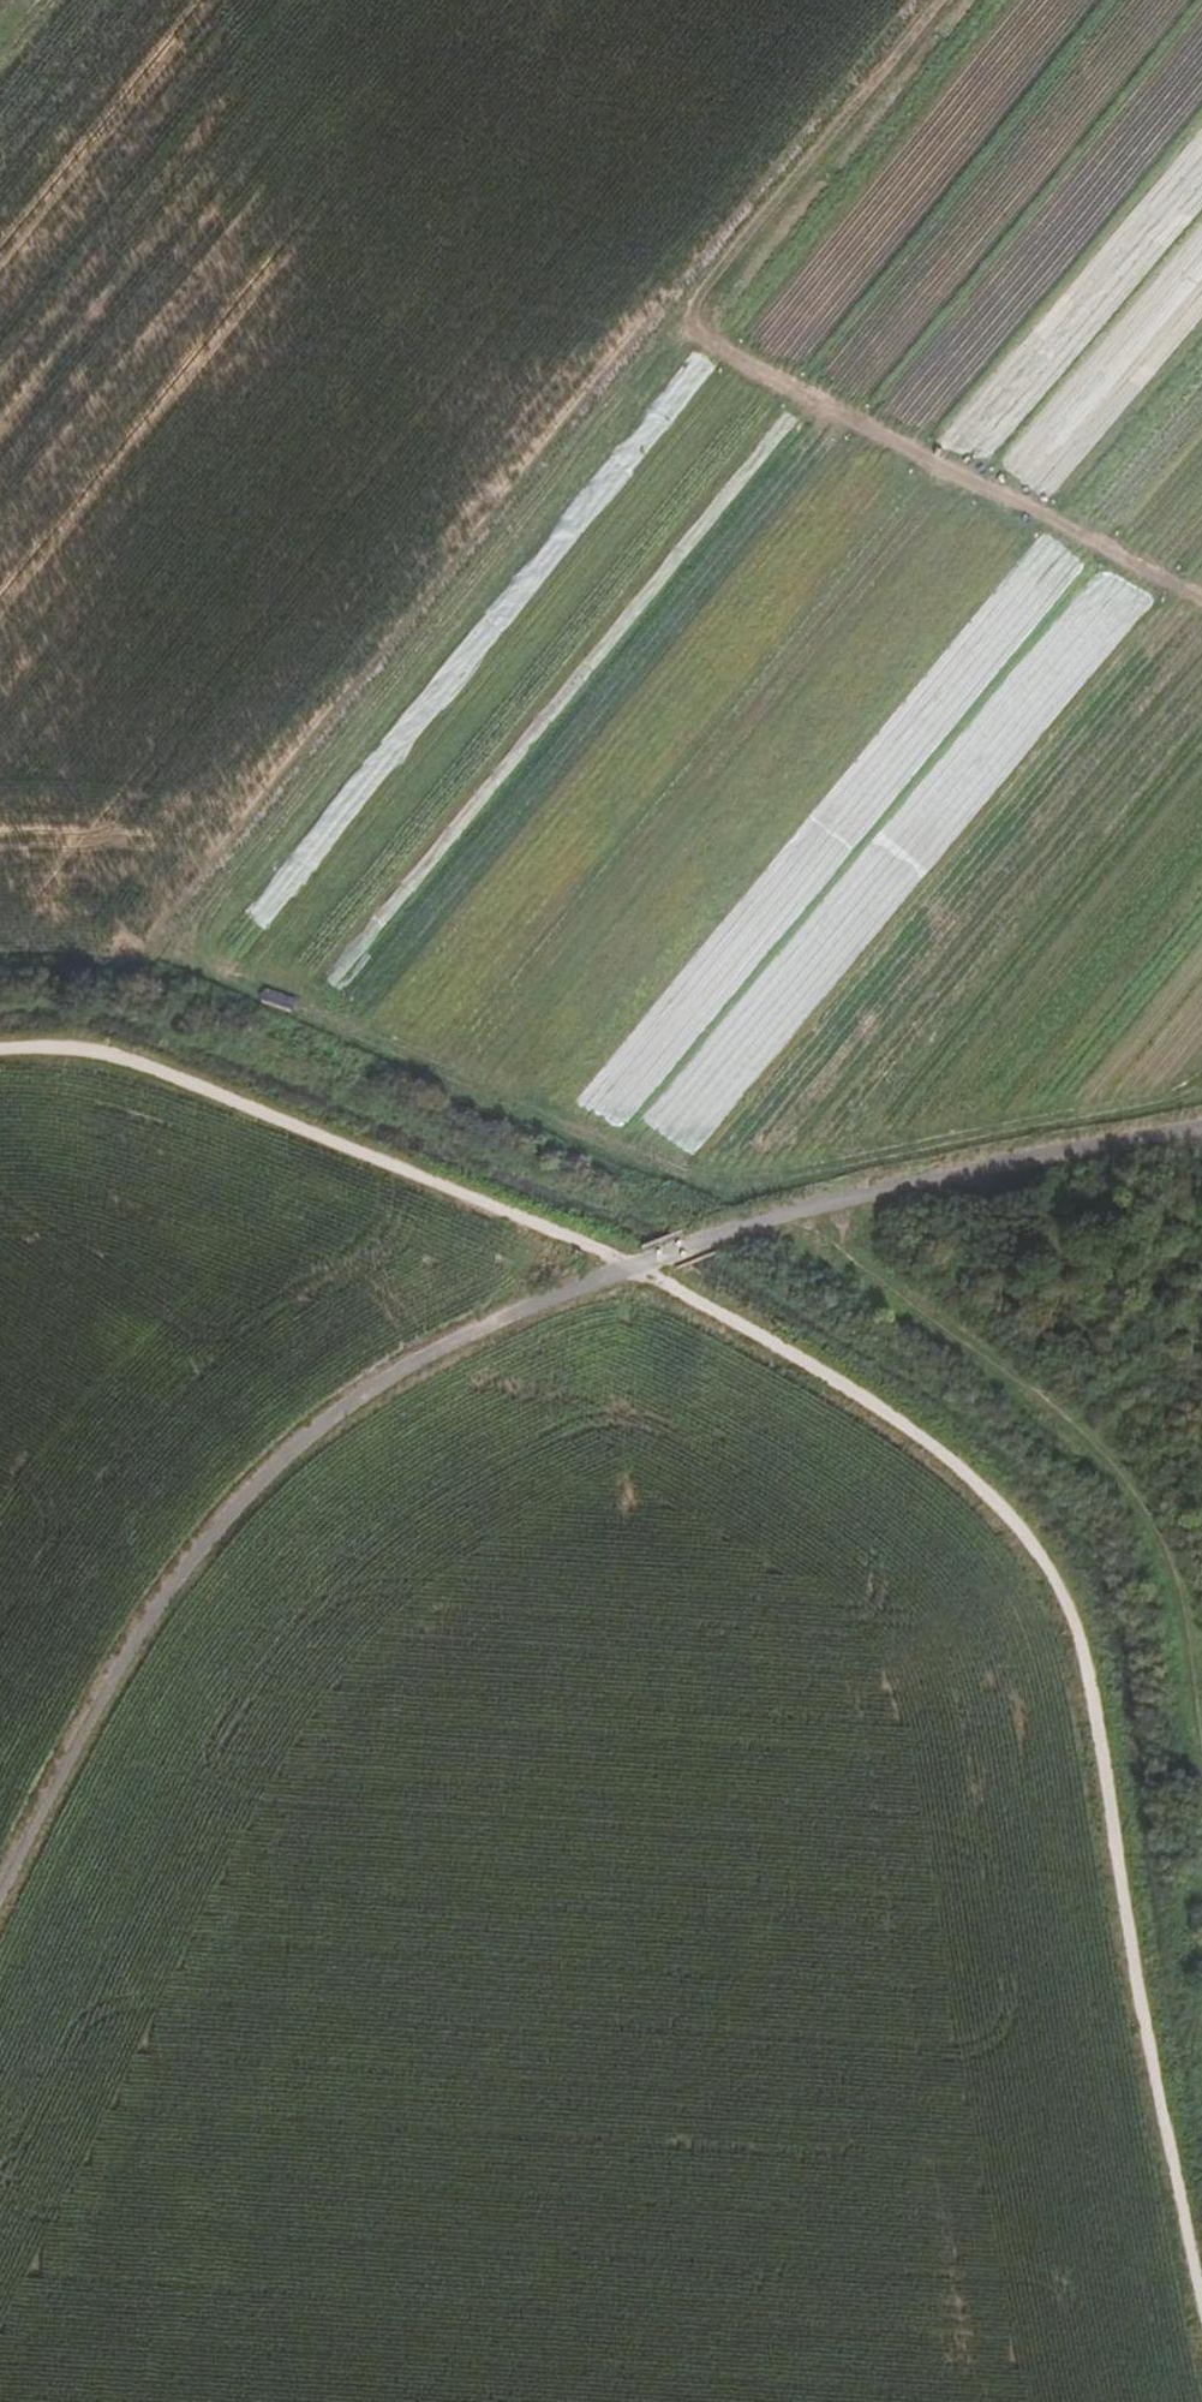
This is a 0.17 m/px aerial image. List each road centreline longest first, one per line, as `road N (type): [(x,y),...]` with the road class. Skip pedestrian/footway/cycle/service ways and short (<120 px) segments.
road 1 (track): [(1201,2304),(1082,1654),(1049,1571),(1019,1527),(958,1470),(846,1386),(635,1267)]
road 2 (track): [(635,1267),(208,1089),(78,1048),(0,1049)]

